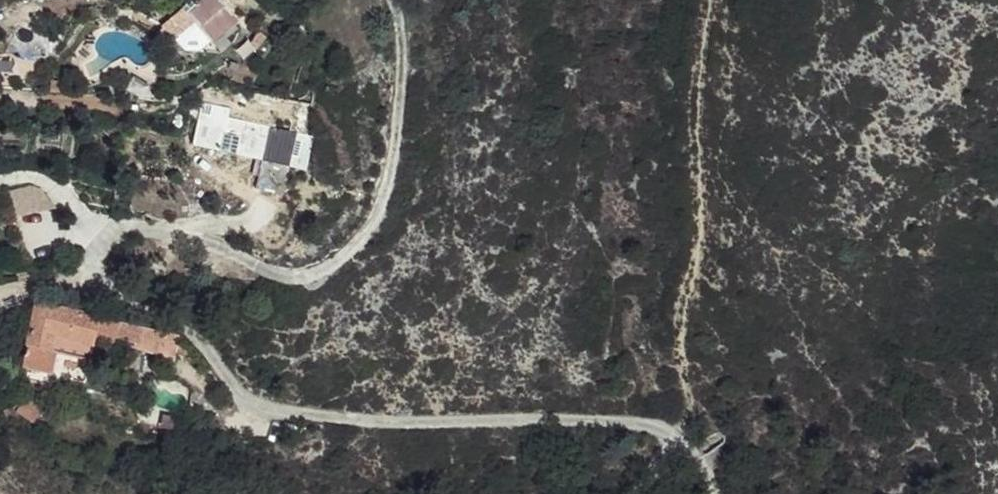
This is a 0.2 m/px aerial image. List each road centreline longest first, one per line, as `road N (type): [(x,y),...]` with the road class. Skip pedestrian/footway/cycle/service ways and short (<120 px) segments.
road 1 (track): [(0,295),(130,294),(183,323),(249,403),(294,416),(560,416),(652,424),(690,438)]
road 2 (track): [(720,493),(690,438),(699,394),(690,342),(709,240),(703,122),(710,0)]

